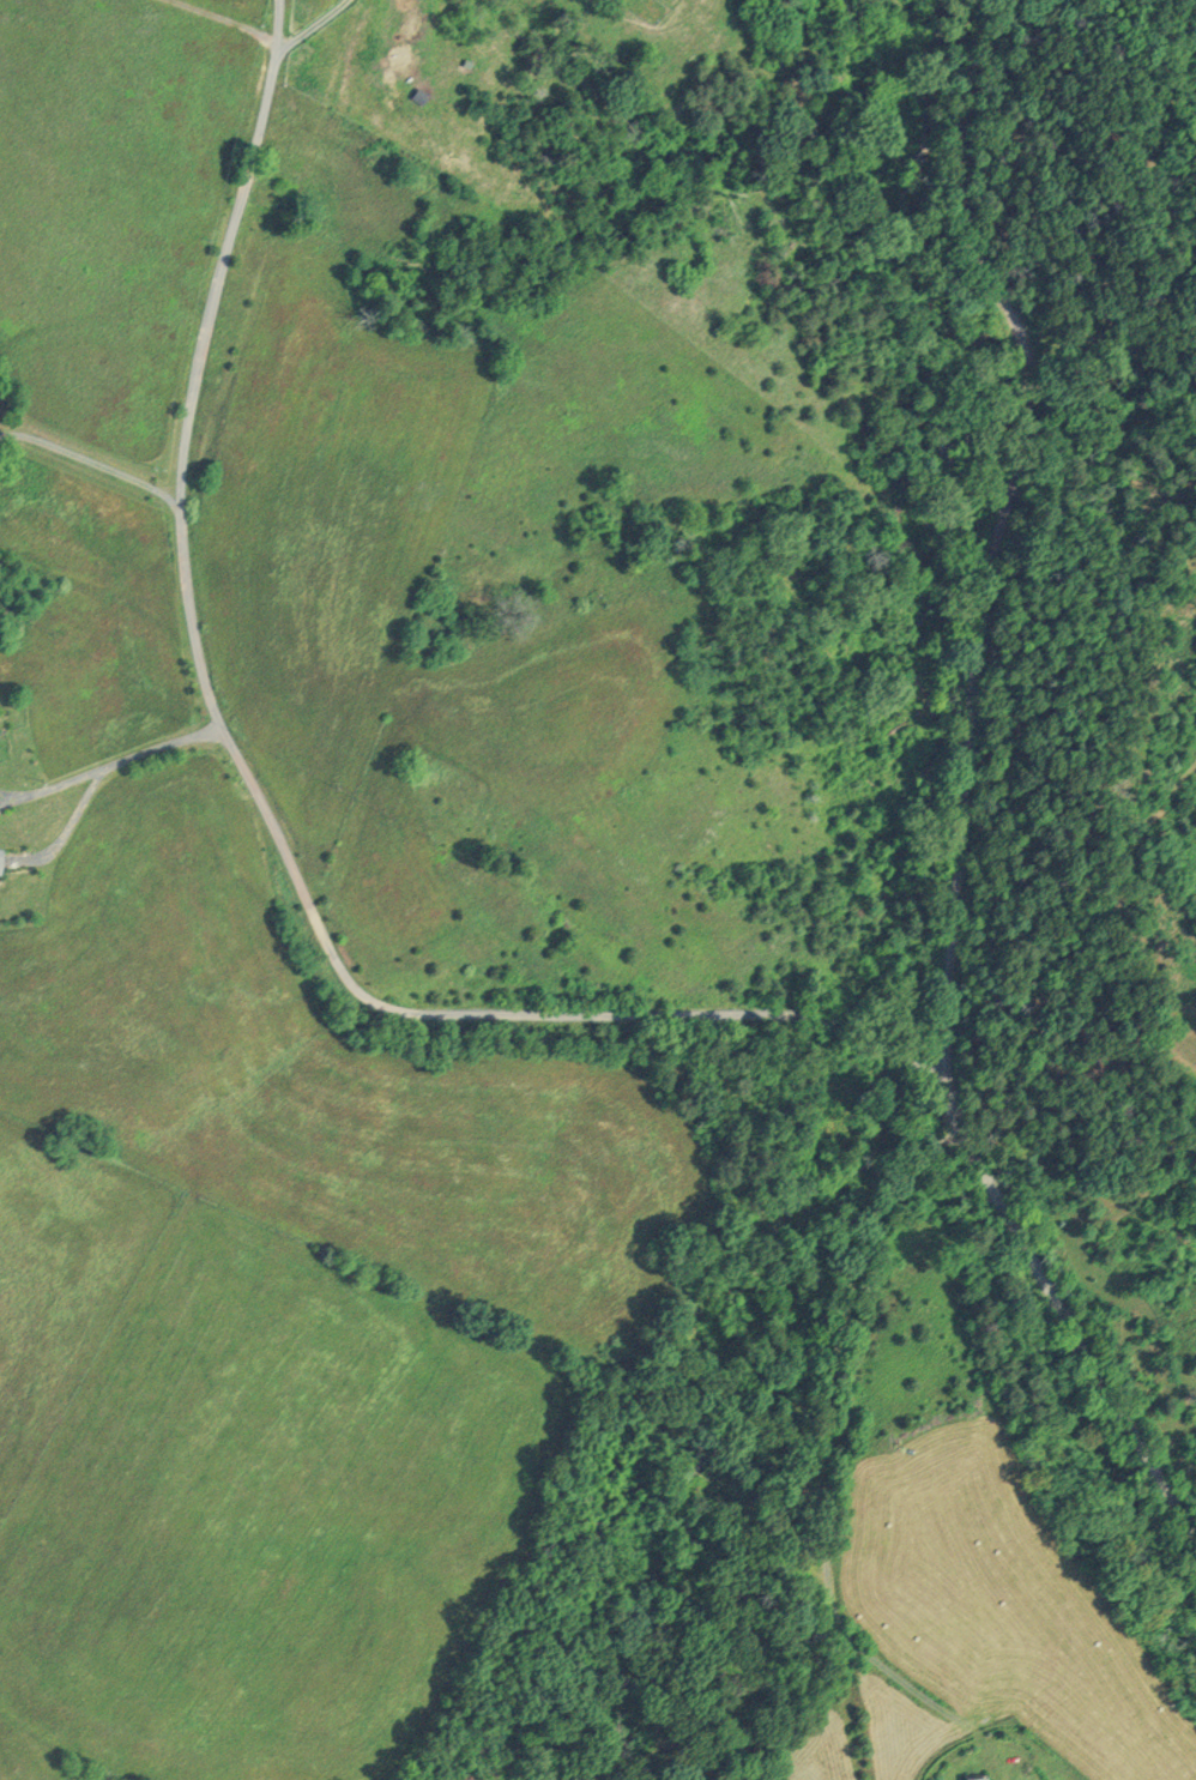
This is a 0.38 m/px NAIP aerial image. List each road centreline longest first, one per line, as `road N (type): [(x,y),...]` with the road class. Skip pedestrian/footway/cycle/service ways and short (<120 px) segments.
road 1 (residential): [(917,1062),(985,565),(992,424),(940,272),(973,127),(1053,0)]
road 2 (residential): [(1195,1550),(917,1062)]

